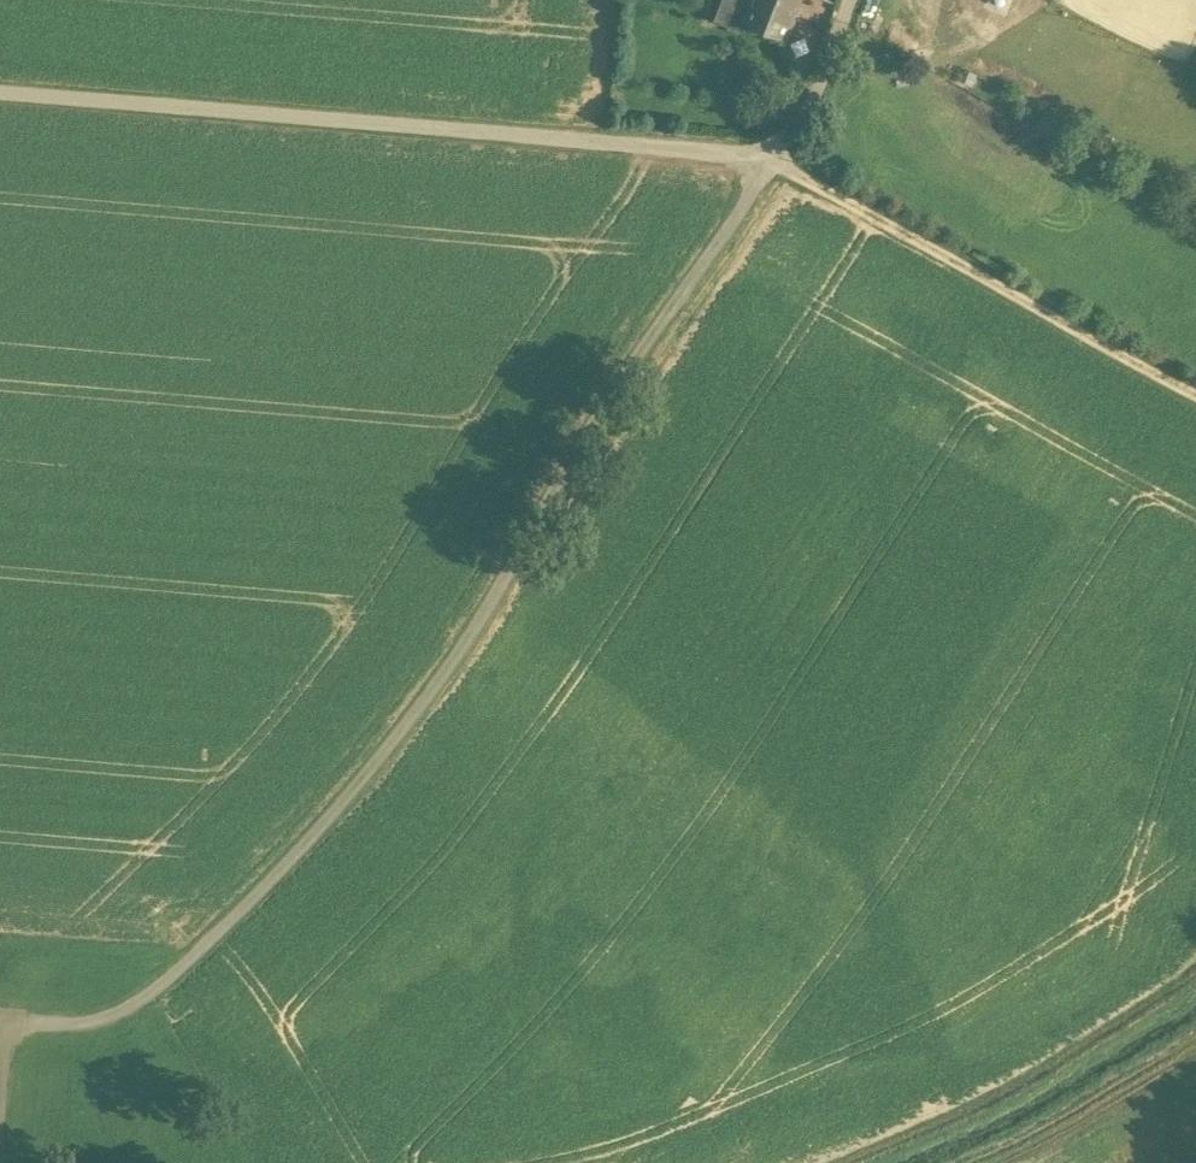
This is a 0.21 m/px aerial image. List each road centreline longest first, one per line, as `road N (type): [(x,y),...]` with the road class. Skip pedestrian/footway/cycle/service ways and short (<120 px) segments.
road 1 (track): [(782,155),(475,632),(288,864),(160,998),(125,1017),(0,1023)]
road 2 (track): [(0,93),(782,155),(807,117),(851,0)]
road 3 (track): [(782,155),(1195,390)]

